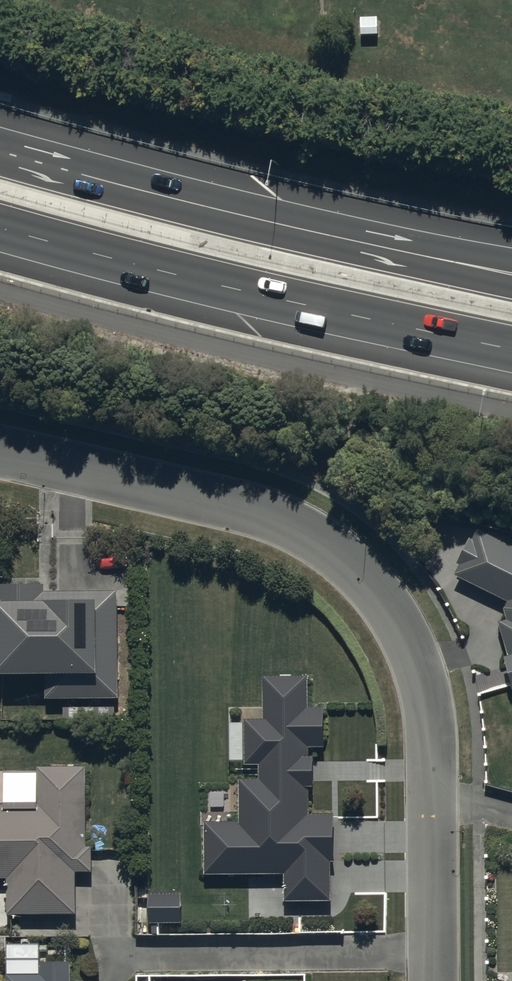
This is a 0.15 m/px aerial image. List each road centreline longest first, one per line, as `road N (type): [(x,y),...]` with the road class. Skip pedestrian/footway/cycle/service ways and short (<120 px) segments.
road 1 (residential): [(434,980),(429,718),(417,658),(391,609),(353,564),(304,530),(240,505),(0,452)]
road 2 (trunk): [(511,349),(0,228)]
road 3 (trunk): [(0,152),(262,222)]
road 4 (trunk): [(262,222),(511,284)]
road 5 (trunk): [(262,222),(511,260)]

